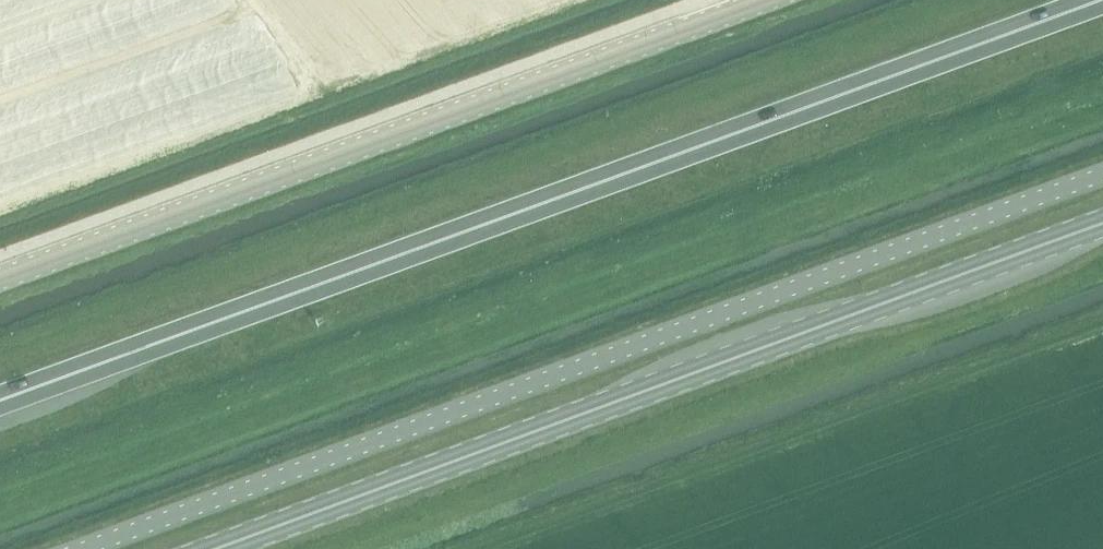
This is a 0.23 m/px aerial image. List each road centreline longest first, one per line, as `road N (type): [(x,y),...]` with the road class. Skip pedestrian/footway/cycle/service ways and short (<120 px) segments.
road 1 (trunk): [(1102,0),(0,400)]
road 2 (unclassified): [(1102,177),(83,548)]
road 3 (secondary): [(216,548),(1102,224)]
road 4 (secondary): [(0,280),(768,0)]

